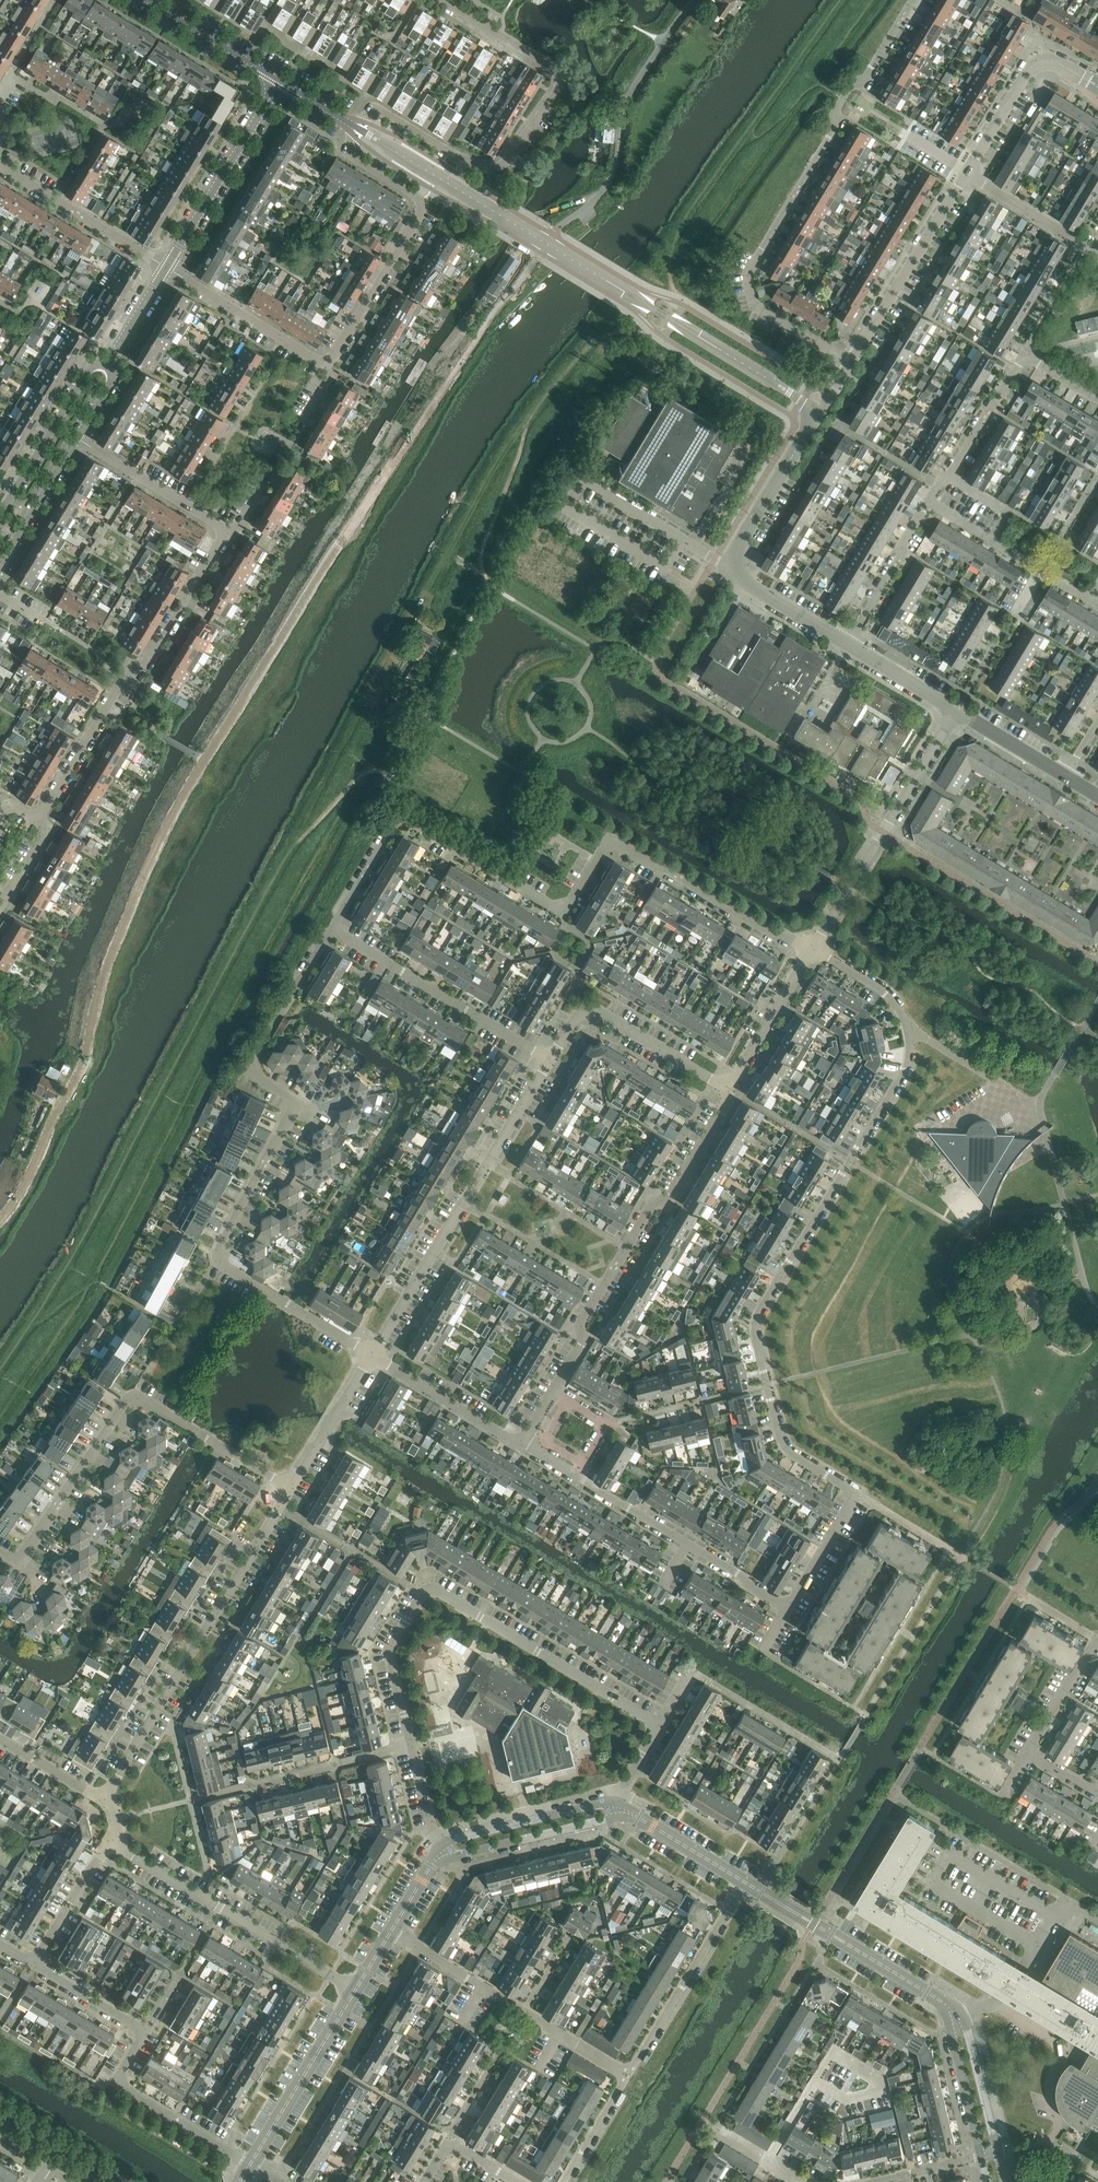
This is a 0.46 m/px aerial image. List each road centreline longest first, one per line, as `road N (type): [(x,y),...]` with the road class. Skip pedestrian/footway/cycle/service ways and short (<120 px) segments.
road 1 (unclassified): [(0,1218),(71,1090),(109,963),(203,760),(331,555),(541,254)]
road 2 (residential): [(790,1607),(858,1495),(780,1446),(754,1322),(904,1070),(910,1029),(889,996),(812,950)]
road 3 (residential): [(443,0),(551,66),(561,80),(496,167),(460,158),(378,110),(362,121),(347,156),(419,201),(423,211),(328,365)]
road 4 (residential): [(812,950),(622,843),(606,847),(562,914),(401,815),(333,929)]
road 5 (residential): [(372,1354),(219,1264),(217,1251),(301,1103),(247,1070),(333,929)]
road 6 (residential): [(440,1856),(389,1653),(424,1594),(436,1590),(661,1728)]
road 7 (residential): [(852,361),(759,300),(752,269),(829,138),(834,107),(846,87),(860,84),(916,0)]
road 8 (residential): [(0,1551),(19,1560),(134,1394),(291,1488)]
road 9 (residential): [(848,644),(727,572),(852,361)]
road 10 (track): [(685,306),(673,286),(674,239),(844,0)]
road 11 (residential): [(113,1798),(114,1783),(291,1488)]
road 12 (residential): [(557,1388),(584,1338),(579,1325),(656,1203),(674,1192),(728,1102),(728,1088)]
road 13 (residential): [(251,2163),(117,2083),(147,2031),(33,1964)]
road 14 (residential): [(372,1354),(550,1058)]
road 15 (residential): [(224,533),(144,666),(122,679),(39,820)]
road 16 (track): [(490,586),(483,553),(538,414),(602,342),(618,334),(664,337)]
road 17 (residential): [(357,1991),(115,1844)]
road 18 (residential): [(812,950),(955,709)]
road 19 (unclassified): [(554,234),(608,185),(627,97),(692,0)]
road 20 (residential): [(550,1058),(333,929)]
road 21 (tertiary): [(958,2013),(745,1883)]
road 22 (residential): [(790,1607),(580,1479)]
road 23 (residential): [(629,2077),(745,1883)]
road 24 (residential): [(550,1058),(579,1015),(594,1011),(728,1088)]
road 25 (residential): [(852,361),(966,173)]
road 26 (tertiary): [(166,267),(280,80)]
road 27 (track): [(538,414),(500,464),(427,601)]
road 28 (tertiary): [(116,350),(89,370),(0,516)]
road 29 (tertiary): [(251,2163),(357,1991)]
road 30 (residential): [(966,173),(1042,60),(1097,85)]
road 31 (residential): [(166,267),(0,165)]
road 32 (residential): [(328,365),(166,267)]
road 33 (tertiary): [(614,1807),(452,1839),(440,1856)]
road 34 (tertiary): [(440,1856),(607,1819),(614,1807)]
road 35 (residential): [(77,439),(224,533)]
road 36 (residential): [(518,1445),(372,1354)]
road 37 (residential): [(848,644),(928,502)]
road 38 (residential): [(728,1088),(812,950)]
road 39 (residential): [(291,1488),(372,1354)]
road 40 (tertiary): [(280,80),(150,0)]
road 41 (tertiary): [(745,1883),(614,1807)]
road 42 (tertiary): [(958,2013),(952,2035),(982,2159)]
road 43 (tertiary): [(0,568),(77,439)]
road 44 (tertiary): [(1000,2155),(969,2029),(958,2013)]
road 45 (residential): [(1092,251),(966,173)]
road 46 (residential): [(33,1964),(97,1857),(115,1844)]
road 47 (residential): [(949,474),(1025,358)]
road 48 (residential): [(816,2084),(845,2101),(880,2091),(879,2080),(834,2055)]
road 49 (residential): [(1029,1754),(1097,1642)]
road 50 (residential): [(1066,776),(955,709)]
road 51 (residential): [(113,1798),(0,1738)]
road 52 (residential): [(955,709),(848,644)]
road 53 (residential): [(564,2181),(629,2077)]
road 54 (residential): [(426,2181),(448,2142),(515,2181)]

